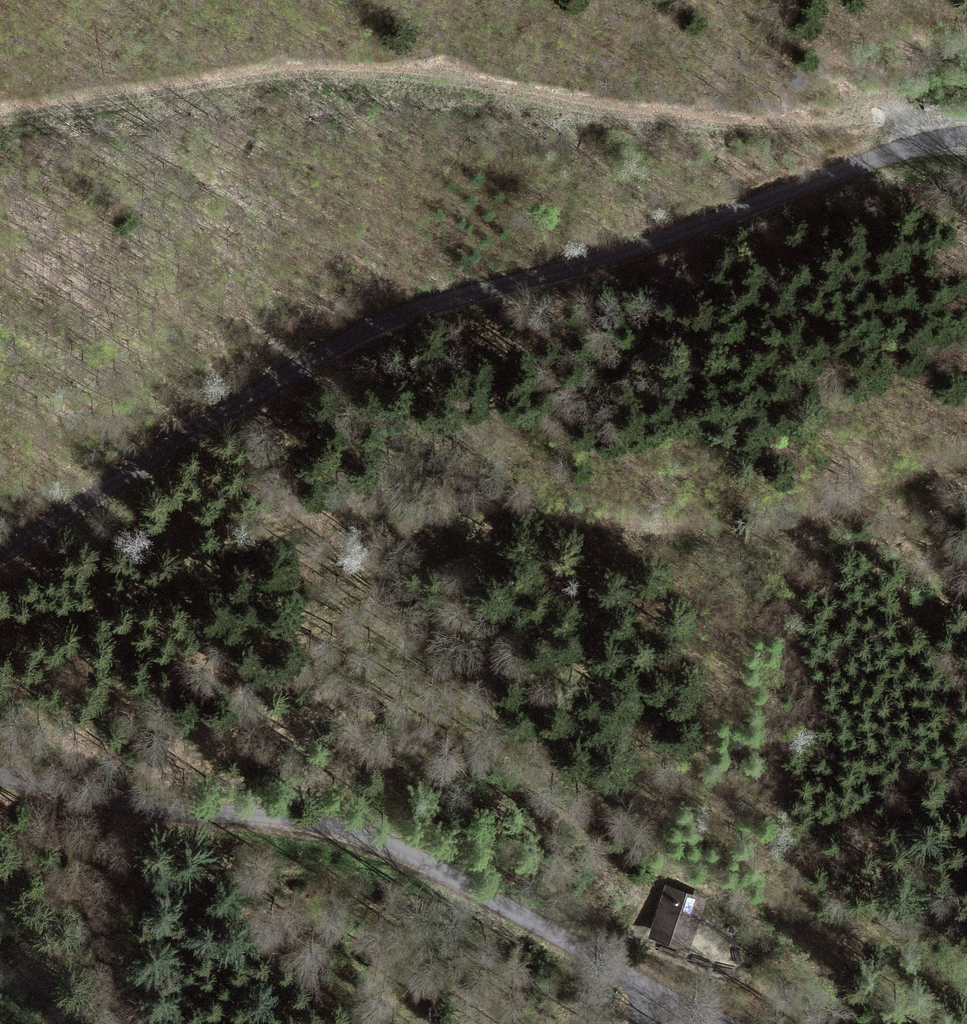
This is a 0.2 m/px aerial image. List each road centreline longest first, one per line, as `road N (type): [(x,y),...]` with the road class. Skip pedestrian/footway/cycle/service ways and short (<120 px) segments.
road 1 (unclassified): [(0,559),(343,342),(415,311),(592,265),(874,161),(966,140)]
road 2 (track): [(0,629),(180,574),(295,523),(369,507),(448,502),(734,536),(966,461)]
road 3 (track): [(0,120),(262,80),(376,75),(783,137),(862,137),(916,151)]
road 4 (unclassified): [(661,999),(359,830),(277,814),(152,814),(0,776)]

